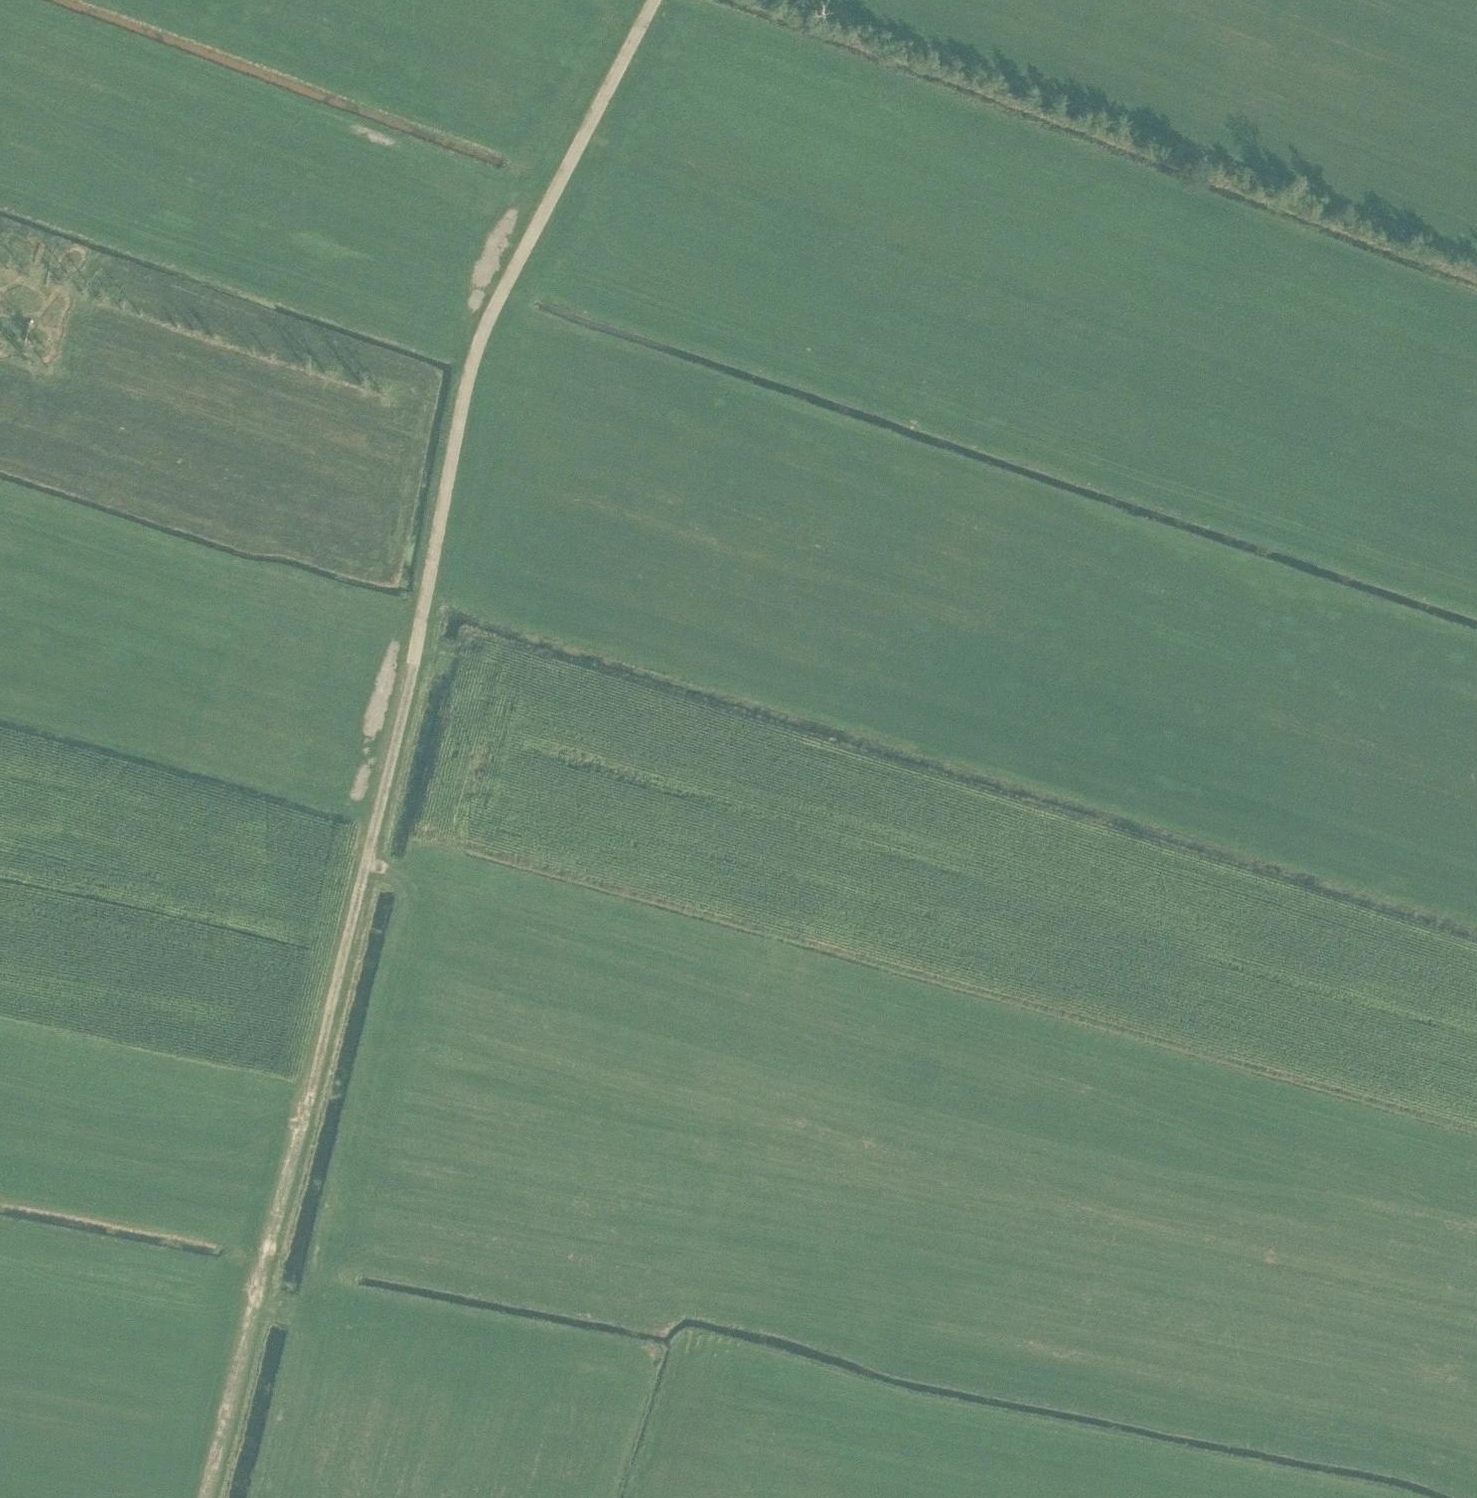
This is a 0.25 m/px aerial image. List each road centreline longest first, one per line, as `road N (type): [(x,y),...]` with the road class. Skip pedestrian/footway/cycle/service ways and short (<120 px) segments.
road 1 (track): [(422,614),(488,274),(503,230),(577,142),(652,0)]

